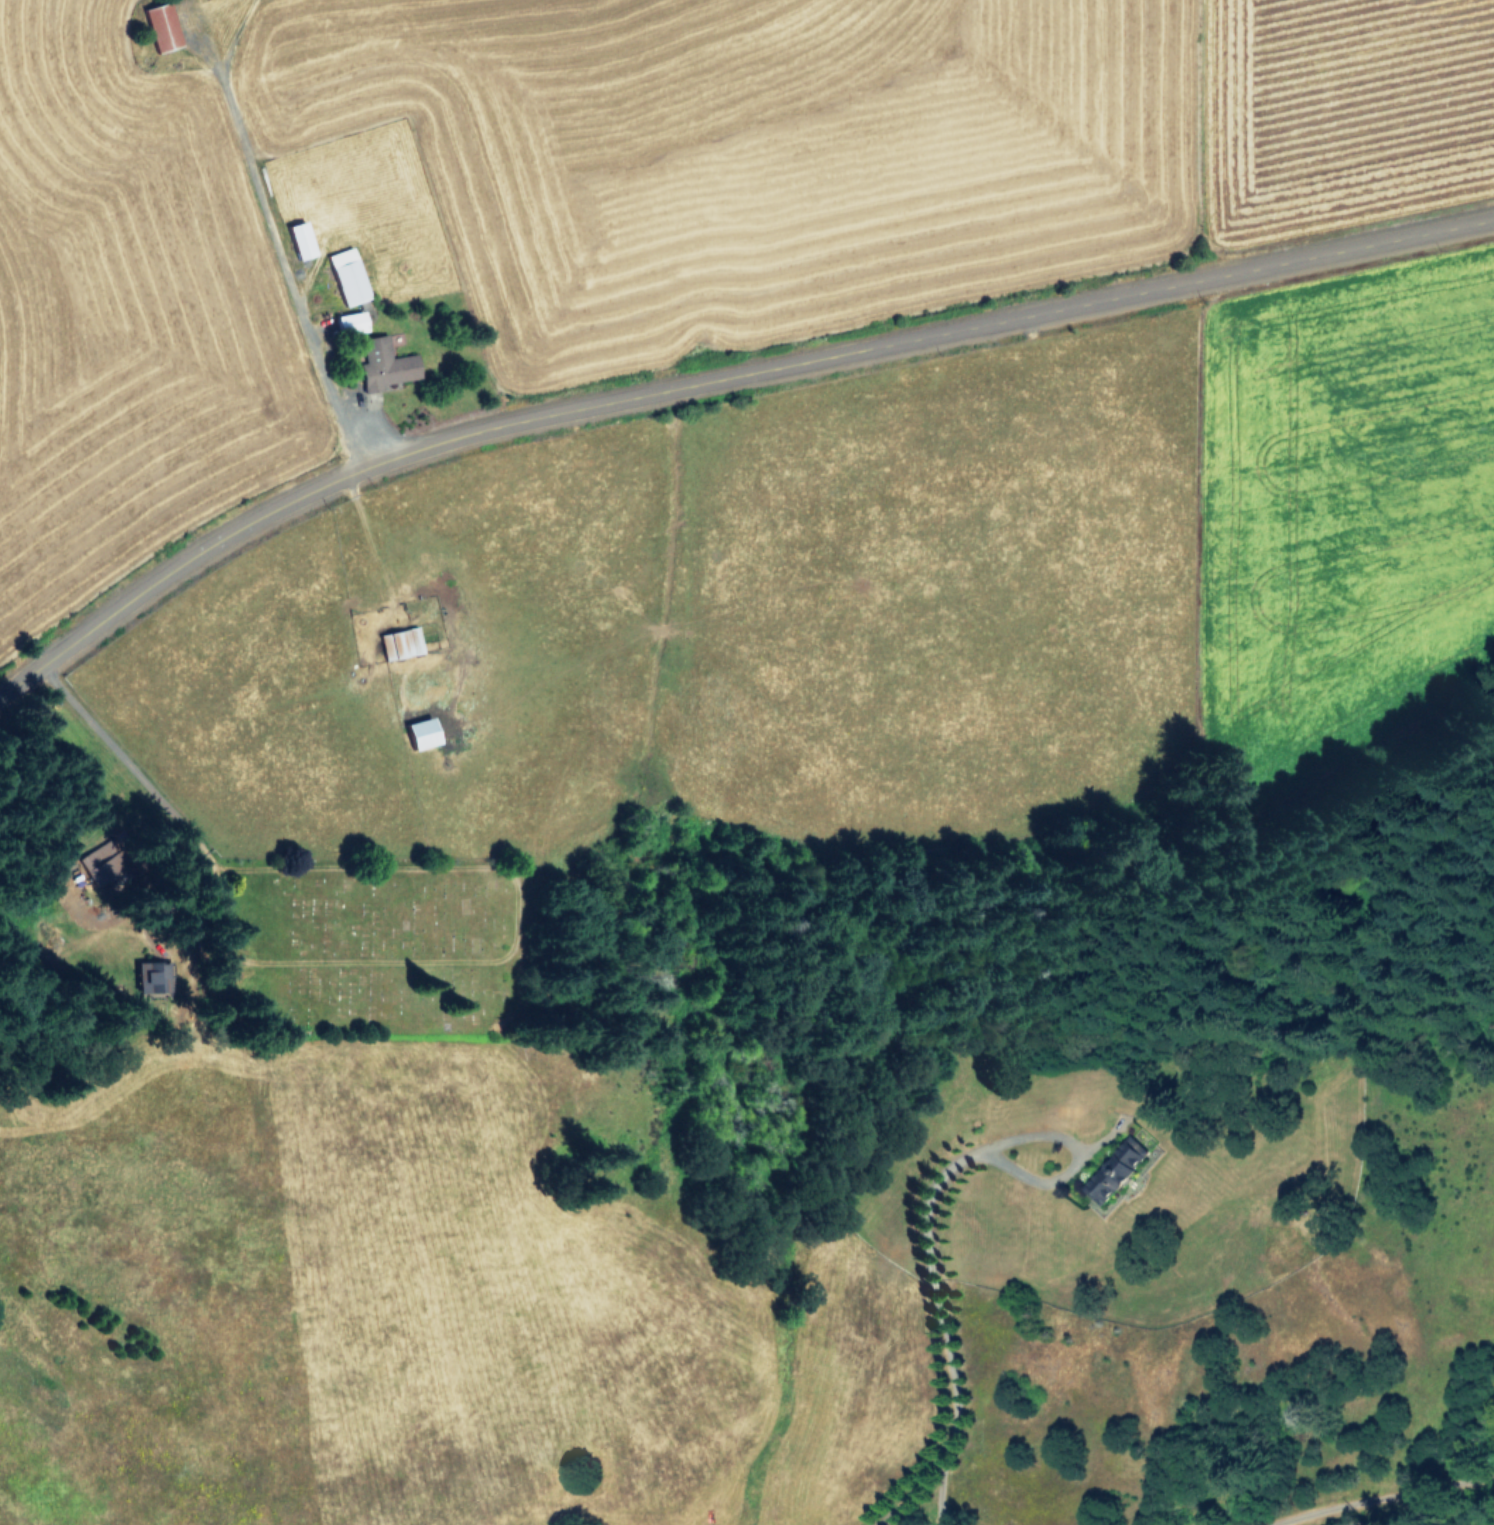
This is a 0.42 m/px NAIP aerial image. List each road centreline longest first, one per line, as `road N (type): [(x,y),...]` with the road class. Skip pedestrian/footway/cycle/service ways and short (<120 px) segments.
road 1 (residential): [(0,687),(204,542),(395,449),(681,377),(1493,211)]

